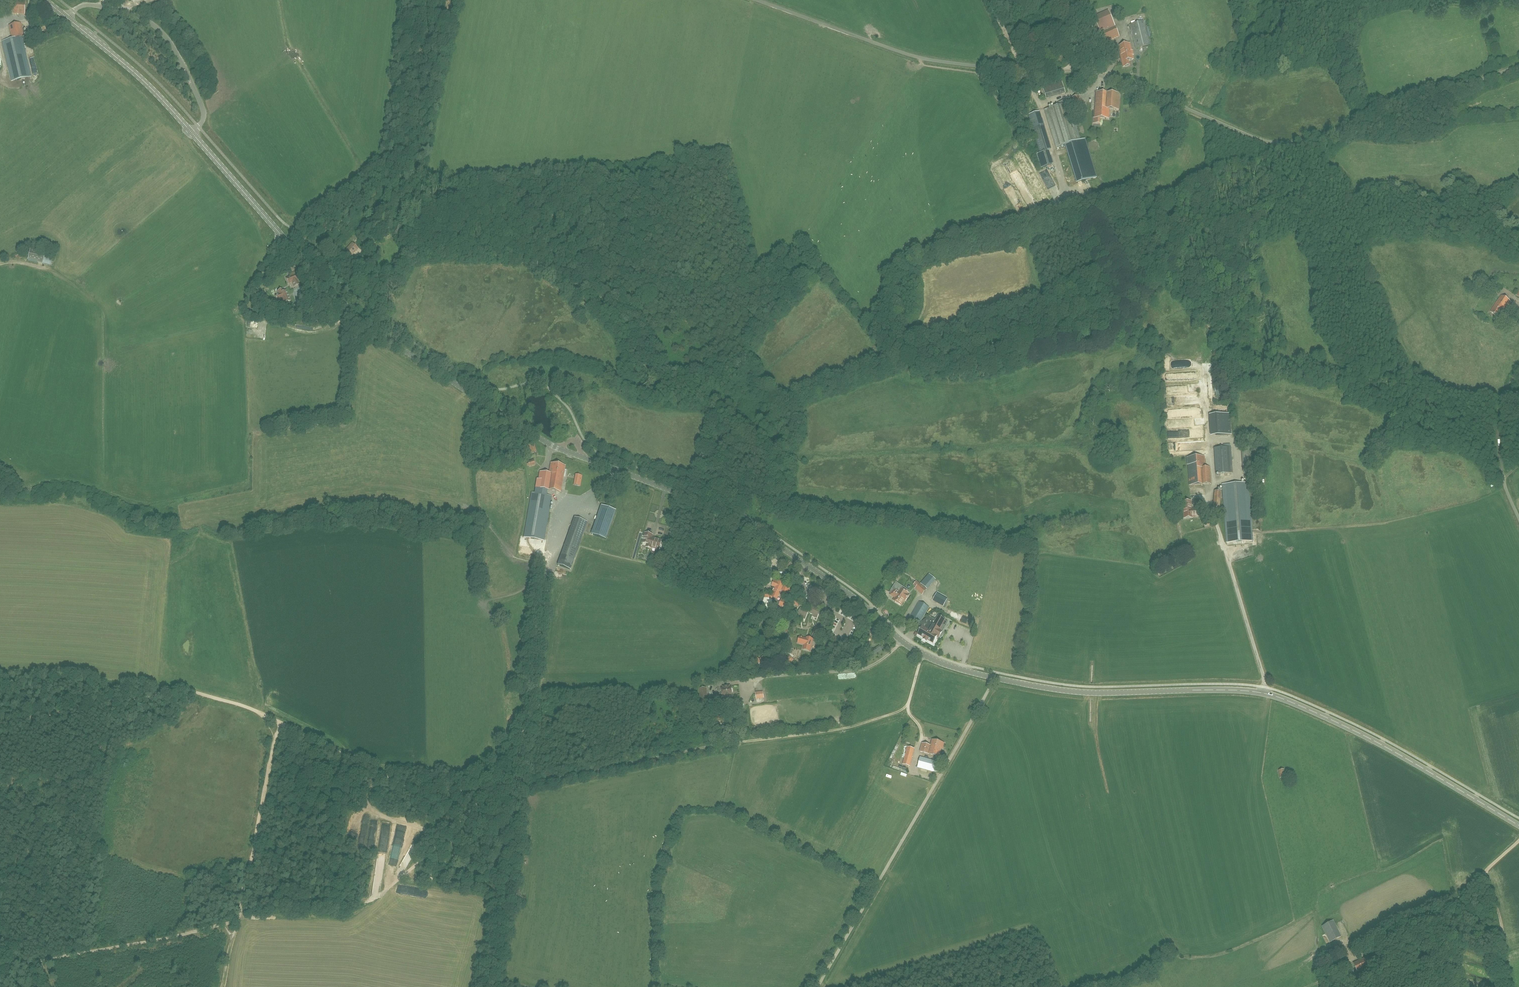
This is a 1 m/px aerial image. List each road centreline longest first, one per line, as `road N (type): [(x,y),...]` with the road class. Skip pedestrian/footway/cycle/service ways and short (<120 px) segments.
road 1 (secondary): [(994,678),(922,655),(777,543),(719,511),(544,442),(371,331),(161,99),(44,0)]
road 2 (unclassified): [(756,0),(923,59),(1086,72),(1279,143),(1518,67)]
road 3 (track): [(922,655),(908,705),(897,712),(495,791),(399,782),(282,722)]
road 4 (secondary): [(1518,826),(1358,732),(1267,694),(1091,693),(994,678)]
road 5 (unclassified): [(994,678),(818,986)]
road 6 (track): [(282,722),(179,691),(0,724)]
road 7 (track): [(238,922),(0,965)]
road 8 (track): [(282,722),(238,922)]
road 9 (track): [(901,641),(863,670),(734,682)]
road 10 (unclassified): [(1518,518),(1504,482),(1499,417),(1518,374)]
road 11 (track): [(1482,875),(1445,909),(1357,957)]

